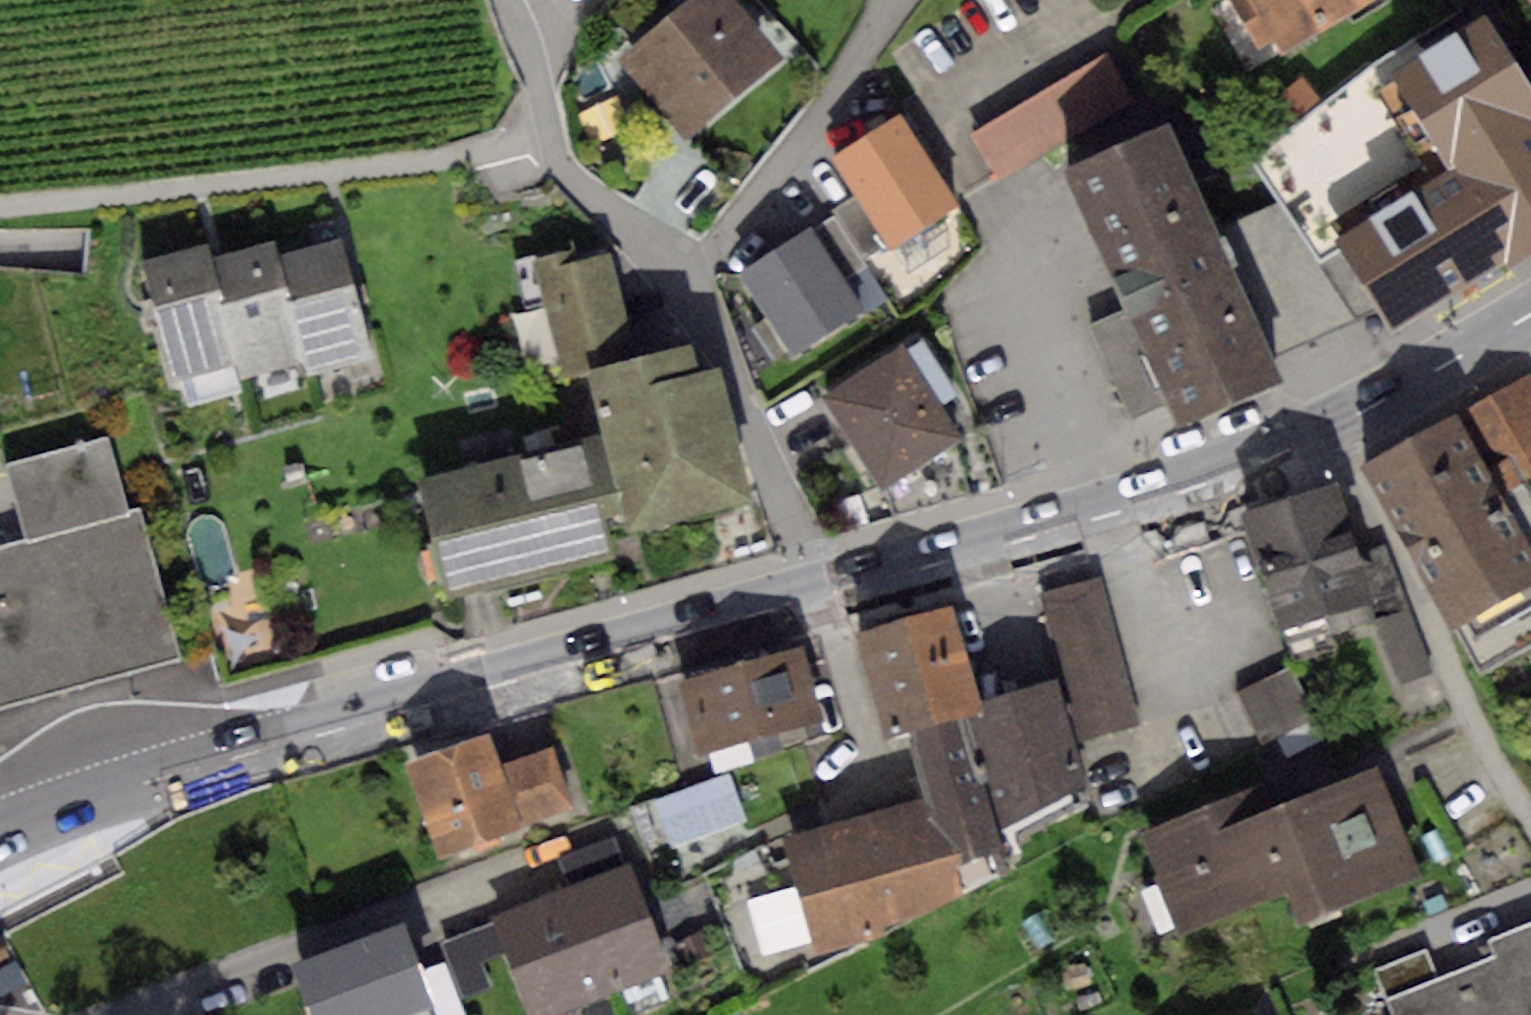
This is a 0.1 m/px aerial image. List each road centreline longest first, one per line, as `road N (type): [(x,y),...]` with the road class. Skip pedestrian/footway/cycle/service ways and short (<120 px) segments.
road 1 (primary): [(1530,325),(1337,438),(223,758),(0,840)]

